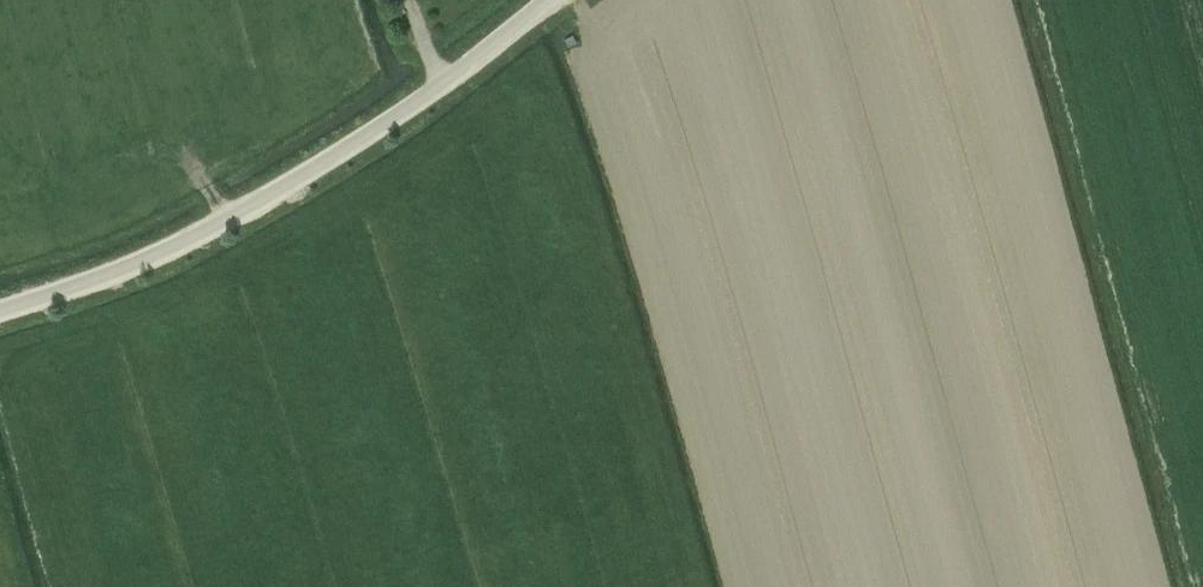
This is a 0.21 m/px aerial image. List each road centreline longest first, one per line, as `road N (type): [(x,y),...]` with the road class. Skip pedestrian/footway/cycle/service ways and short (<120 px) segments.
road 1 (unclassified): [(0,318),(75,296),(192,245),(425,108),(555,0)]

